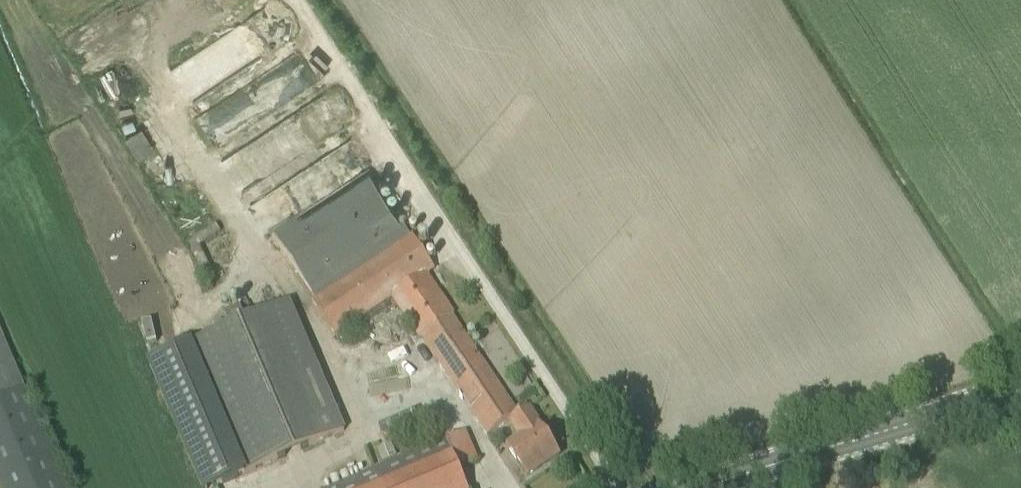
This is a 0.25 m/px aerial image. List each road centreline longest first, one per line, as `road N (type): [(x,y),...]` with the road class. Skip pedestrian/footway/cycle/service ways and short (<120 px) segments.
road 1 (track): [(617,487),(294,0)]
road 2 (secondary): [(1020,388),(696,487)]

